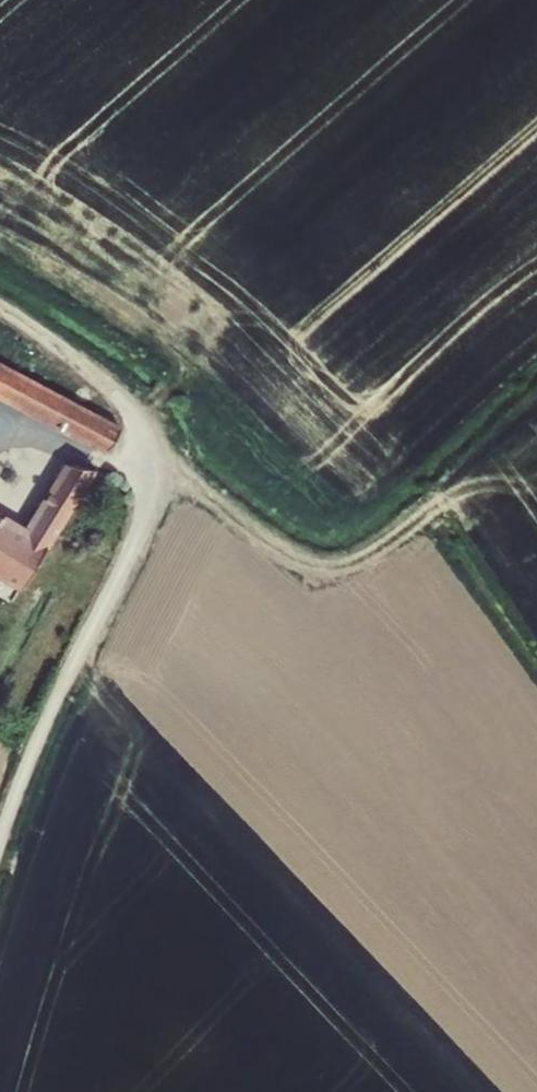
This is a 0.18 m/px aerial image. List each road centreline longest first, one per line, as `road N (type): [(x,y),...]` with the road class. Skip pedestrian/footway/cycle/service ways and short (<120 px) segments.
road 1 (unclassified): [(0,840),(132,544),(150,464),(146,435),(124,404),(0,313)]
road 2 (track): [(146,435),(196,488),(274,549),(299,565),(339,573),(378,558),(536,427)]

